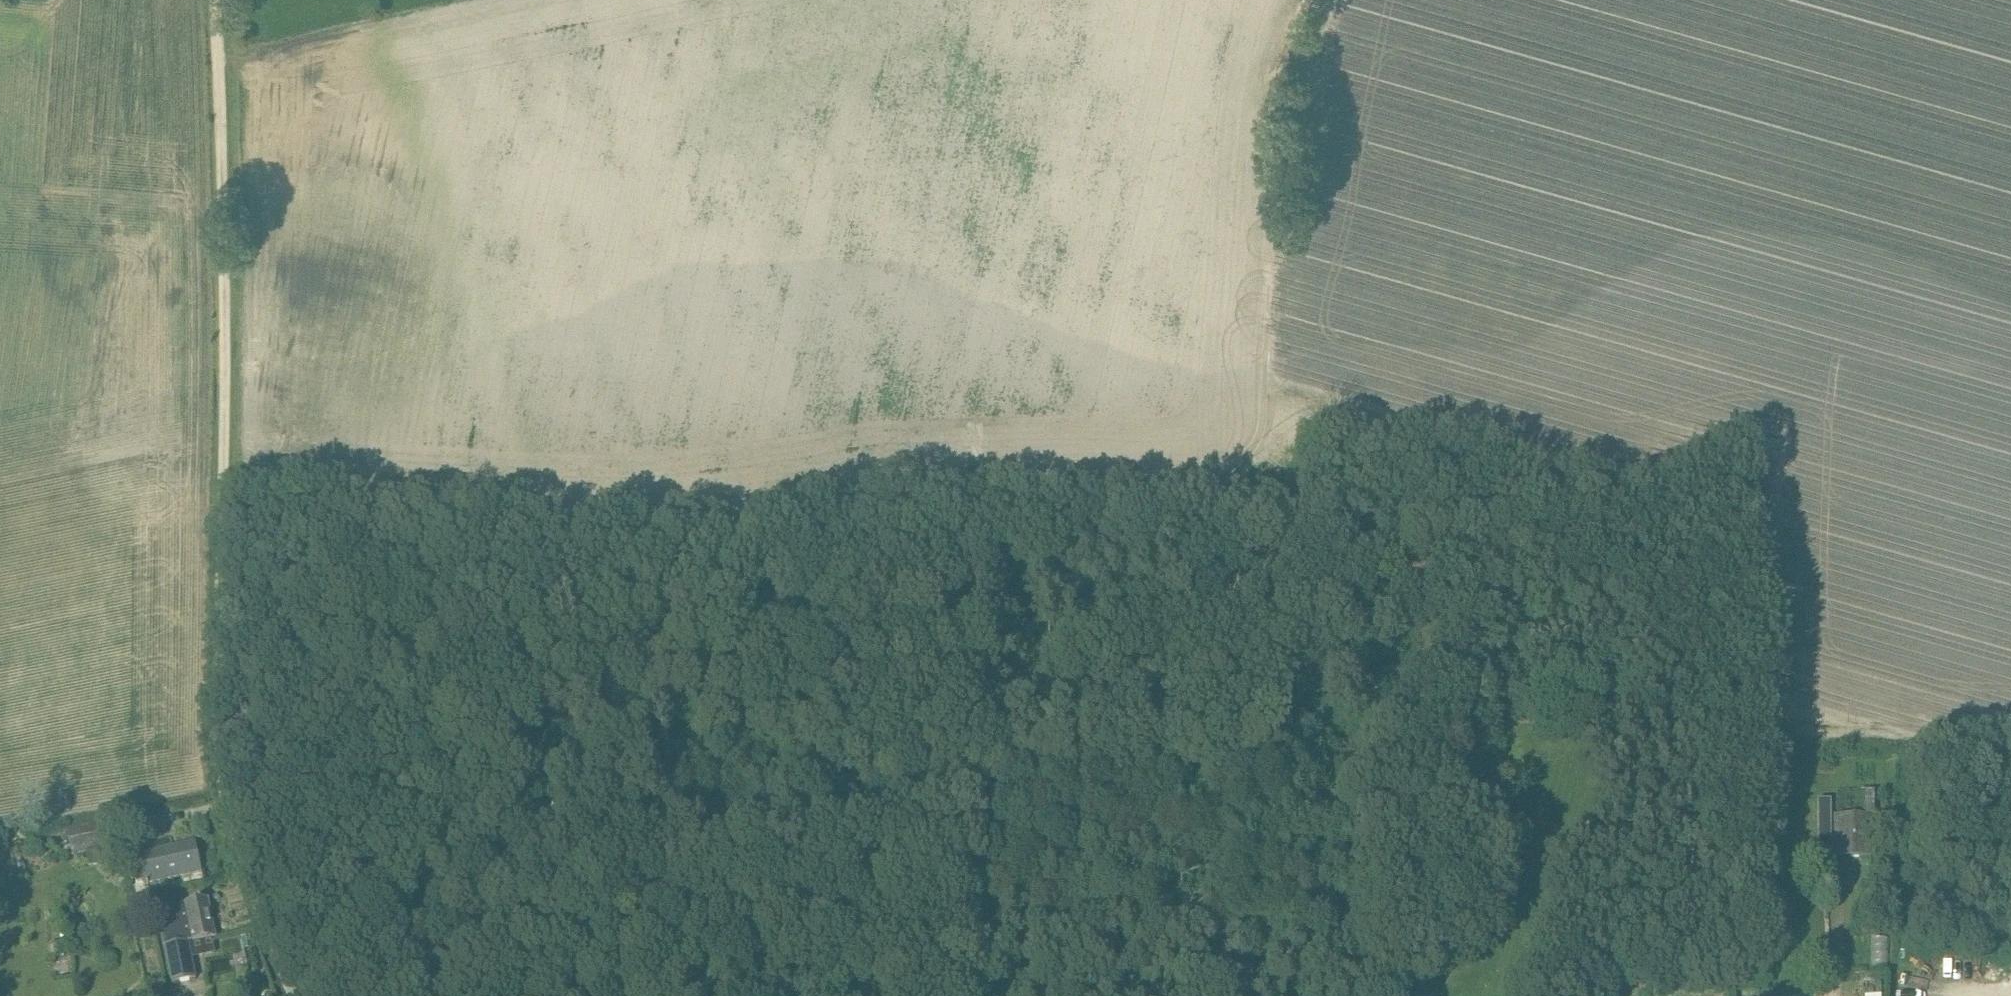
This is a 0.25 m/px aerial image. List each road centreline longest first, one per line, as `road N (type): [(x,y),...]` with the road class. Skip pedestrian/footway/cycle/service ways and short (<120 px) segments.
road 1 (track): [(290,995),(224,775),(228,348),(212,0)]

